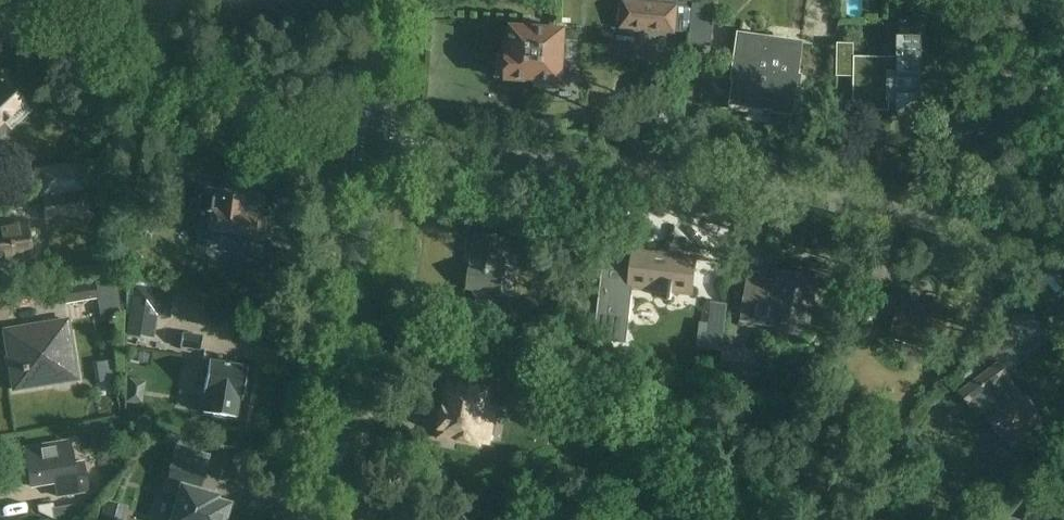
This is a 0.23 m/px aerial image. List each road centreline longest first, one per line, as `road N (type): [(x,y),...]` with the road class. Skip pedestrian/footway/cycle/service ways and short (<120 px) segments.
road 1 (residential): [(1063,304),(1025,250),(950,223),(379,143)]
road 2 (residential): [(379,143),(150,72),(0,6)]
road 3 (secondary): [(318,519),(379,143)]
road 4 (track): [(950,223),(970,158),(1063,90)]
road 5 (secondary): [(379,143),(389,0)]
road 6 (track): [(971,0),(1032,112)]

